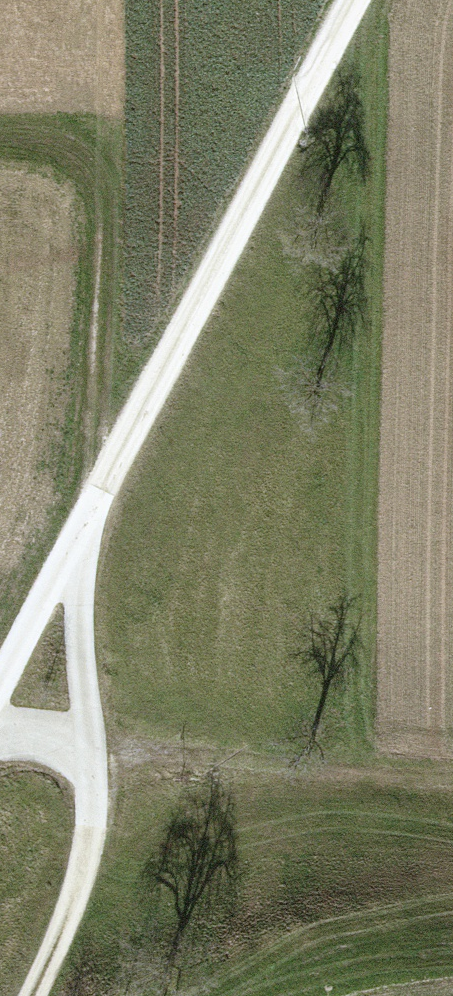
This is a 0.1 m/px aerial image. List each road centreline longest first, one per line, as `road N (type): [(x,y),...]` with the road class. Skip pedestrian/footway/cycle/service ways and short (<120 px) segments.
road 1 (track): [(43,995),(88,858),(99,758),(90,527),(111,182),(70,138),(0,139)]
road 2 (track): [(0,686),(359,0)]

